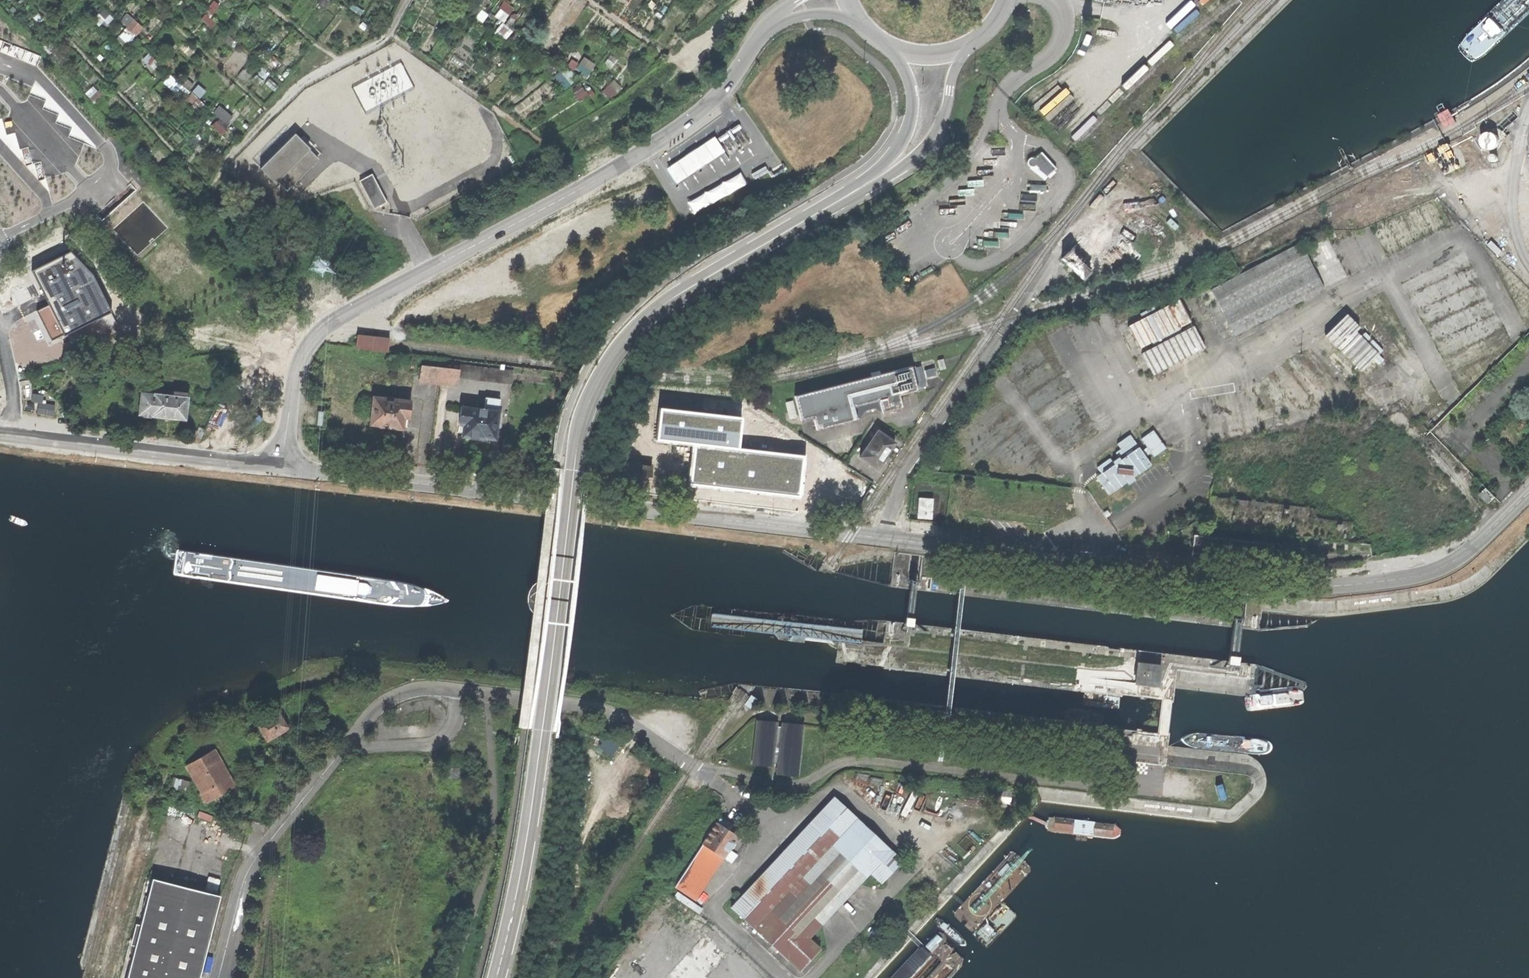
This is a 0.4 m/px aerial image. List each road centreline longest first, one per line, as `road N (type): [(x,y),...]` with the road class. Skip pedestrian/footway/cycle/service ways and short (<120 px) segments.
road 1 (secondary): [(862,189),(657,309),(595,385),(579,428),(529,834),(498,977)]
road 2 (unclassified): [(218,977),(255,859),(376,709),(398,694),(454,687),(596,706),(733,793)]
road 3 (residential): [(282,468),(300,363),(318,333),(678,132),(728,86),(760,38)]
road 4 (unclassified): [(882,537),(1251,585),(1326,586),(1442,567),(1528,492)]
road 5 (residential): [(282,468),(882,537)]
road 6 (residential): [(0,434),(282,468)]
road 7 (secondary): [(862,189),(926,148),(971,45)]
road 8 (secondary): [(898,51),(911,94),(909,127),(862,189)]
road 9 (unclassified): [(1064,27),(1057,46),(1004,92),(999,109),(1007,127)]

